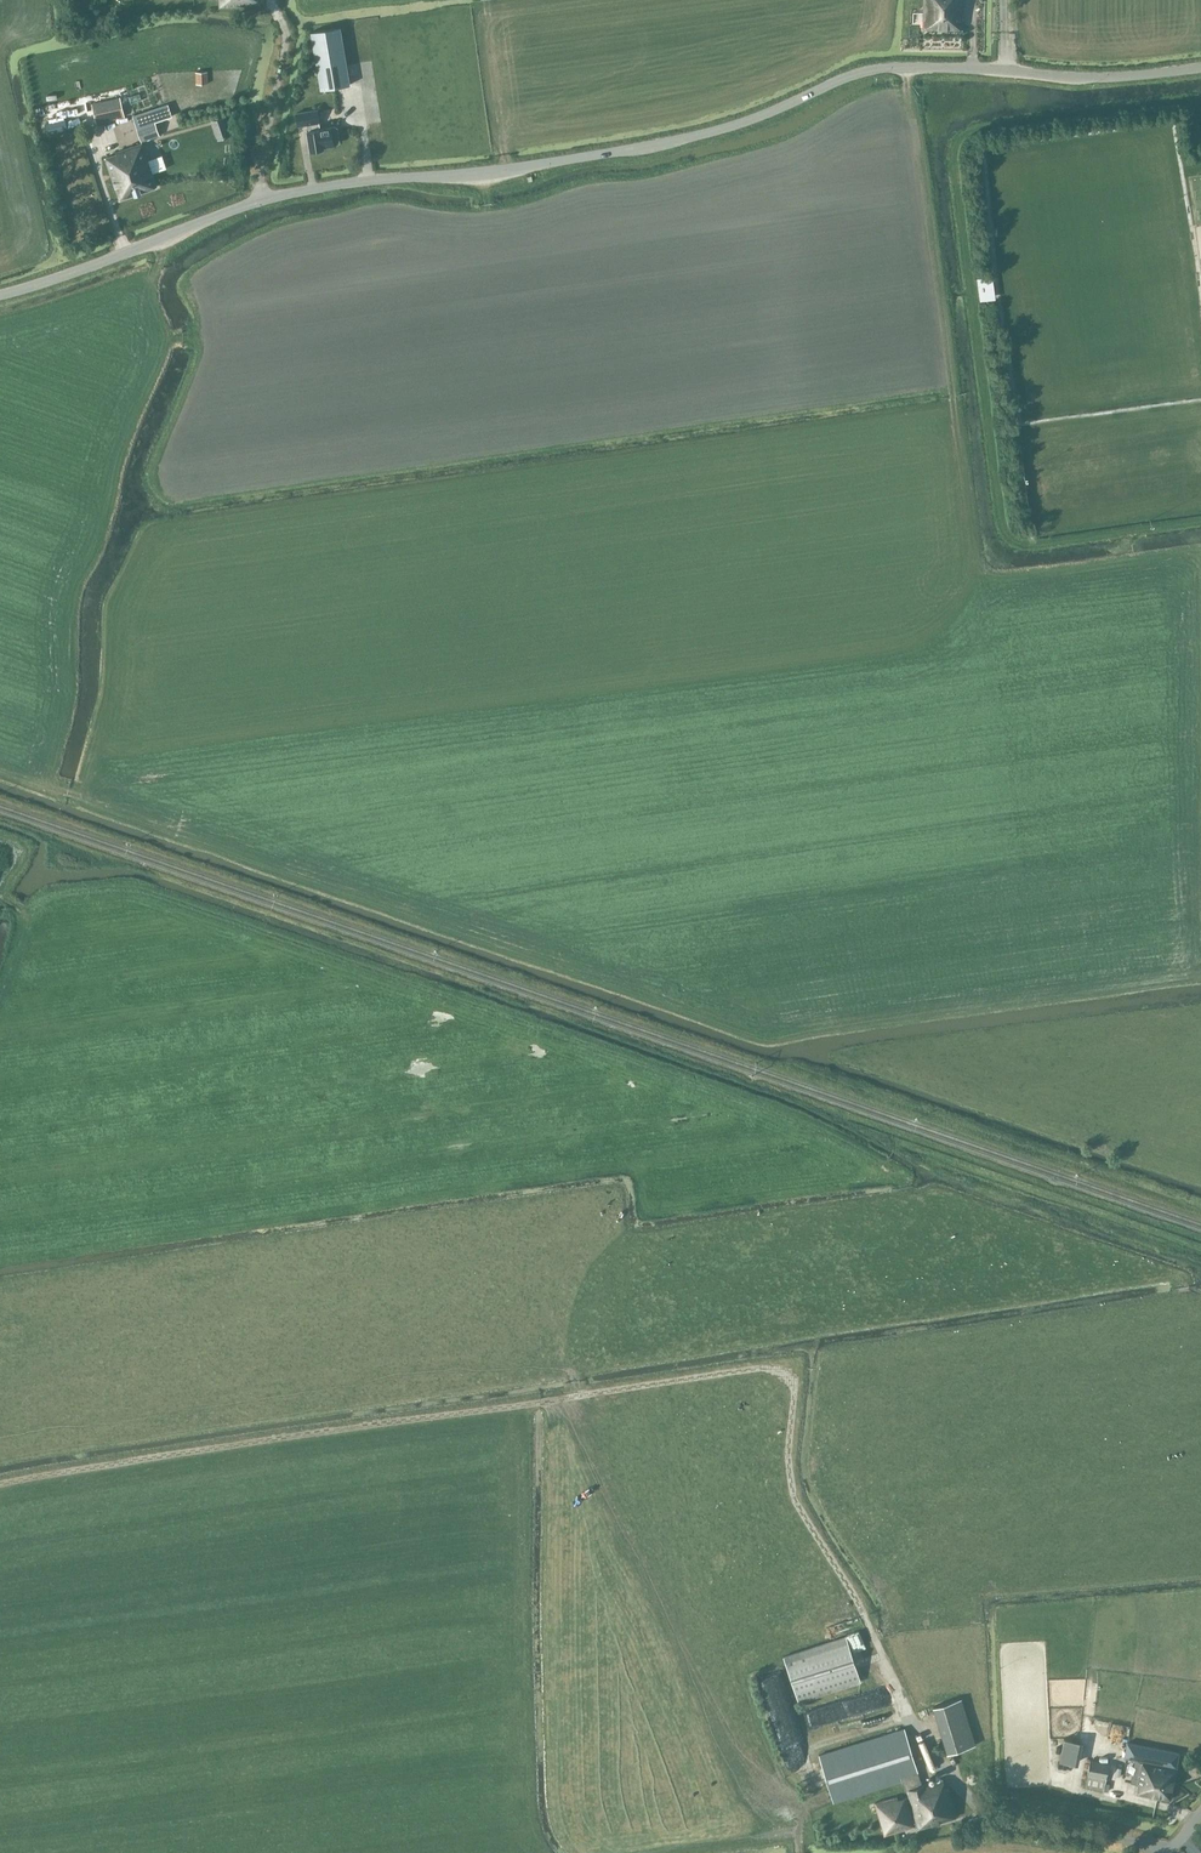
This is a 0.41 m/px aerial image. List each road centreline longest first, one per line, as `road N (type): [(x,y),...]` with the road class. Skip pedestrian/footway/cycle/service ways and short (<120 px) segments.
road 1 (tertiary): [(0,295),(258,203),(323,187),(451,177),(675,142),(865,71),(1090,78),(1200,68)]
road 2 (track): [(582,1402),(766,1372),(793,1381),(794,1498),(864,1612),(915,1726),(949,1778),(982,1813),(1160,1852)]
road 3 (track): [(0,1489),(582,1402)]

